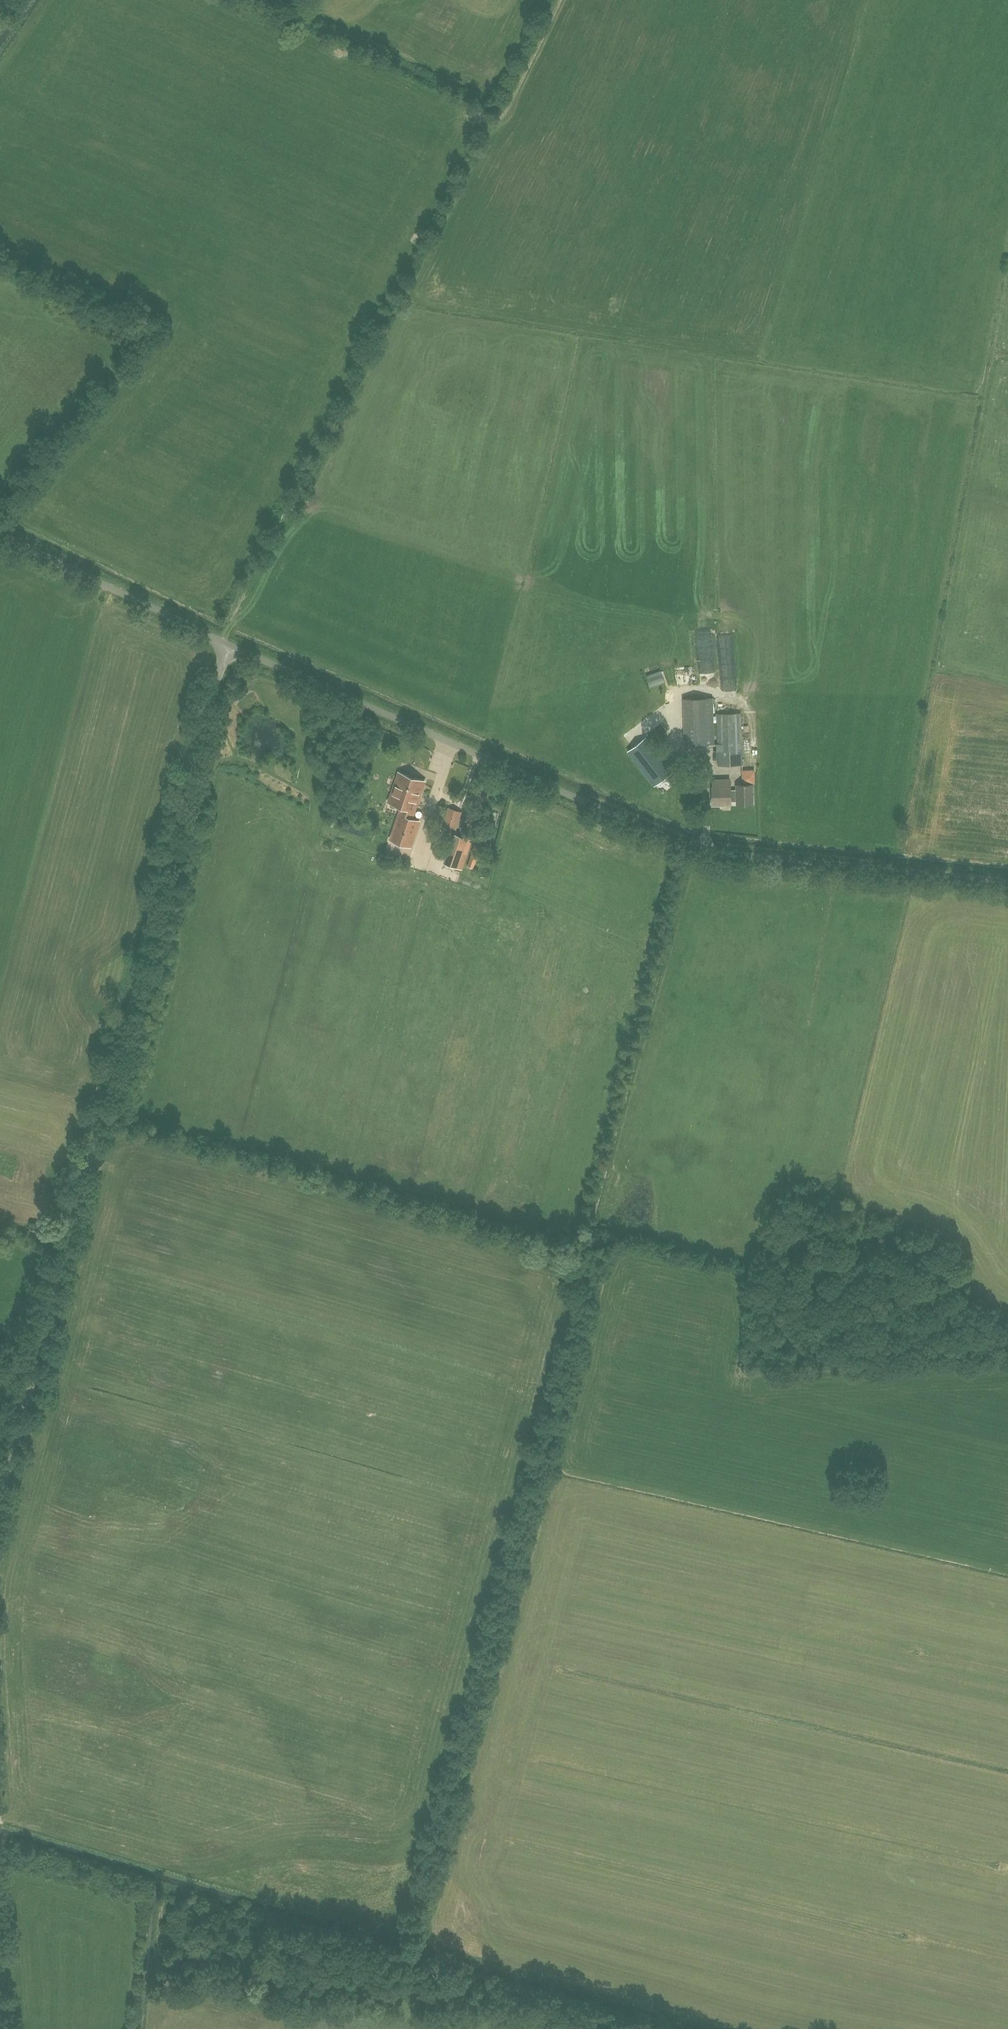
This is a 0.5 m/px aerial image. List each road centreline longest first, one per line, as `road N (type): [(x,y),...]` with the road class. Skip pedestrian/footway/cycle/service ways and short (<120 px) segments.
road 1 (unclassified): [(0,1496),(230,647)]
road 2 (unclassified): [(1007,881),(680,843),(230,647)]
road 3 (unclassified): [(0,535),(230,647)]

